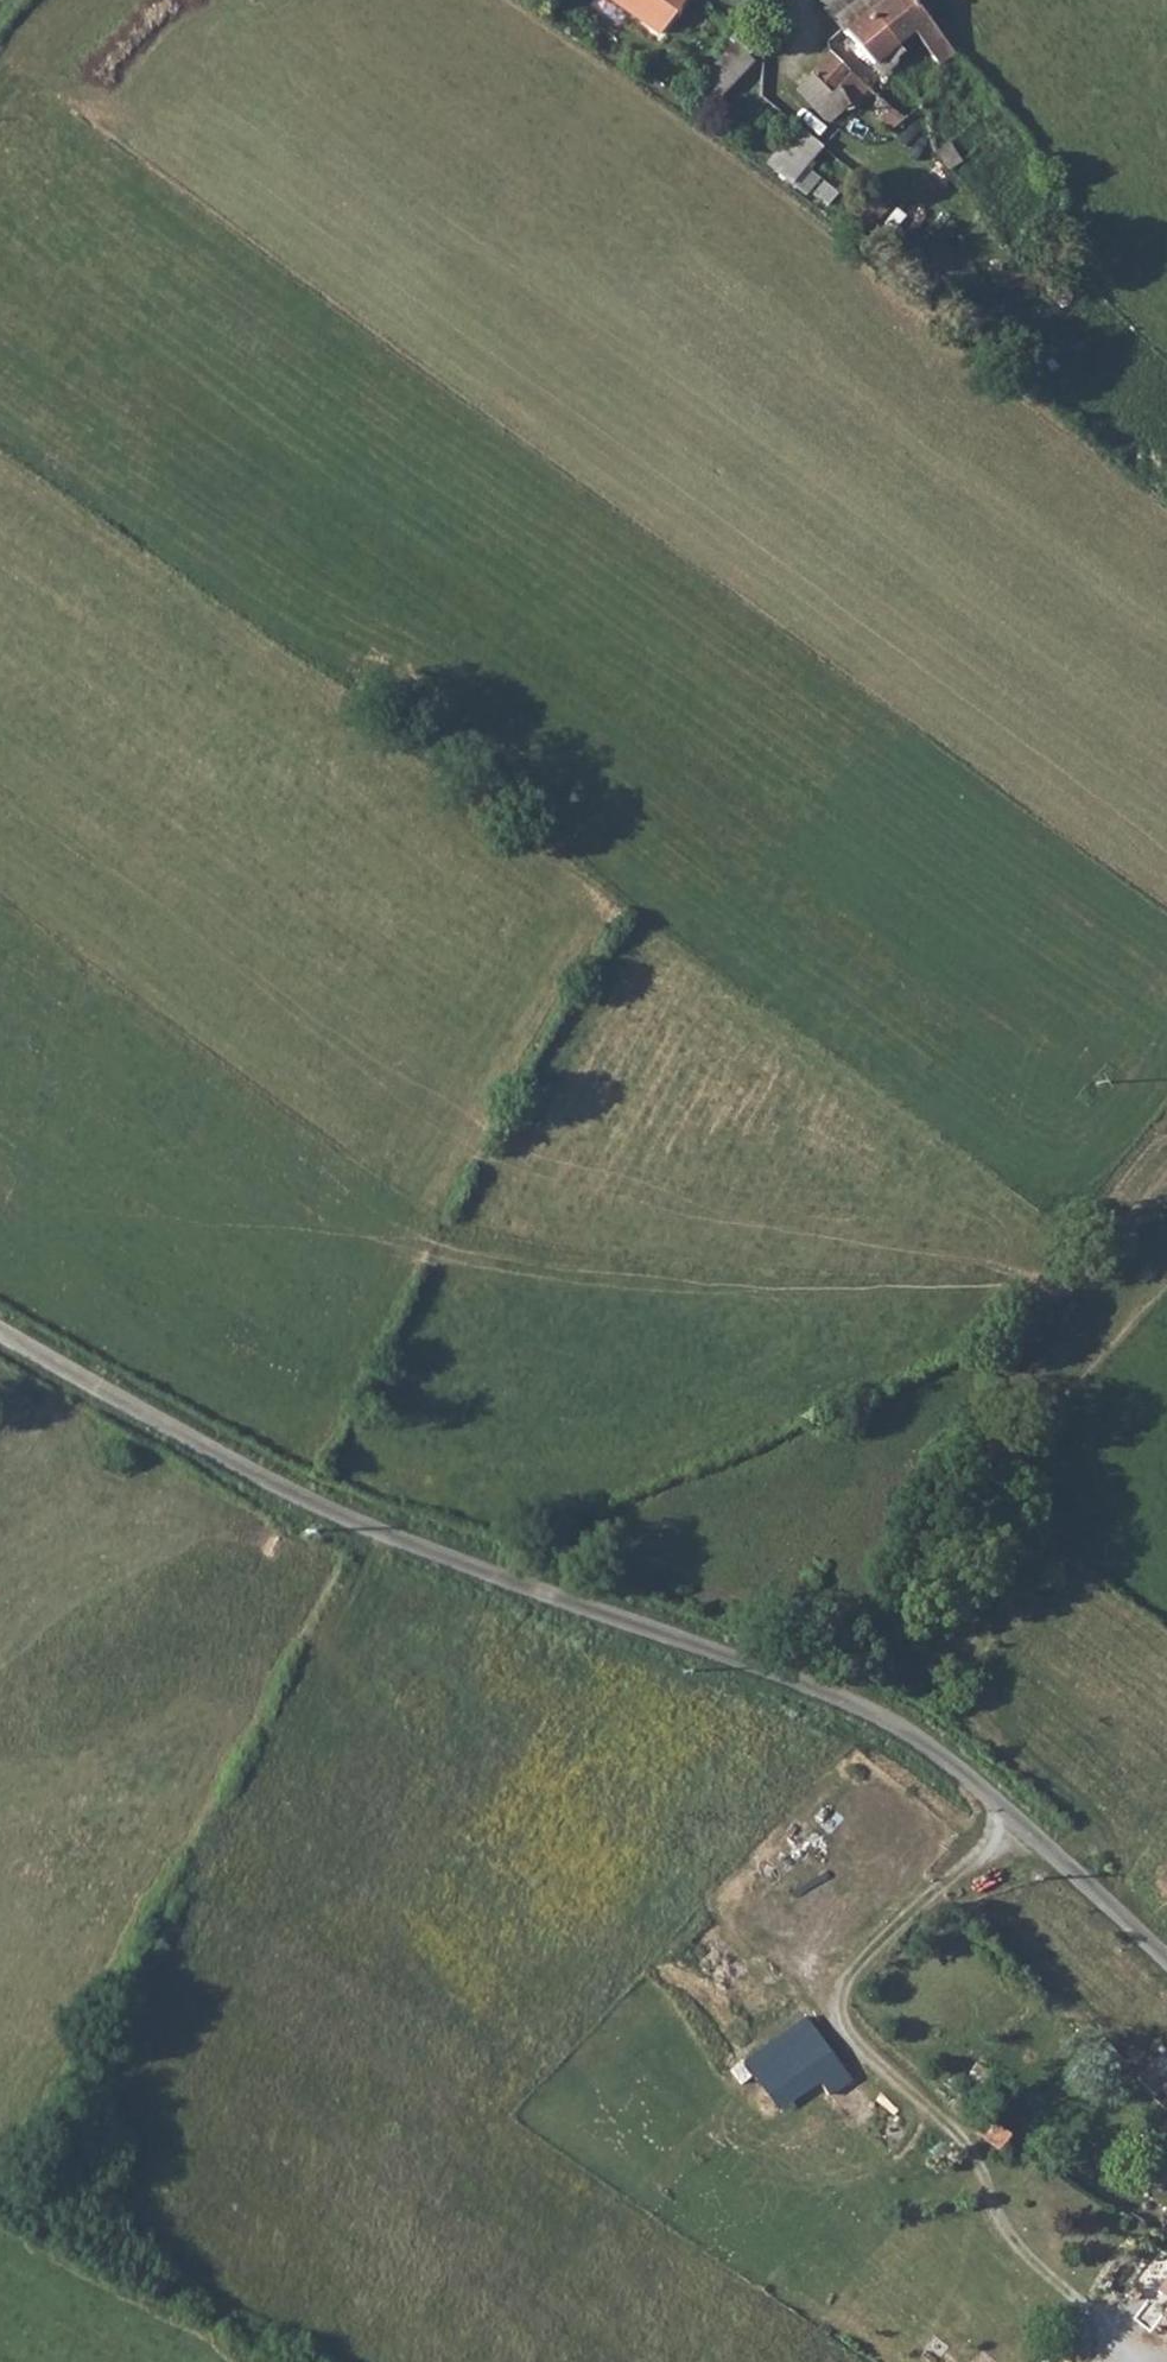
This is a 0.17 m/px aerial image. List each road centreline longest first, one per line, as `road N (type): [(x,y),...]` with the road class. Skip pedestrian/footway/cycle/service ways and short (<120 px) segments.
road 1 (unclassified): [(0,1333),(321,1509),(452,1565),(850,1703),(1023,1826),(1166,1962)]

